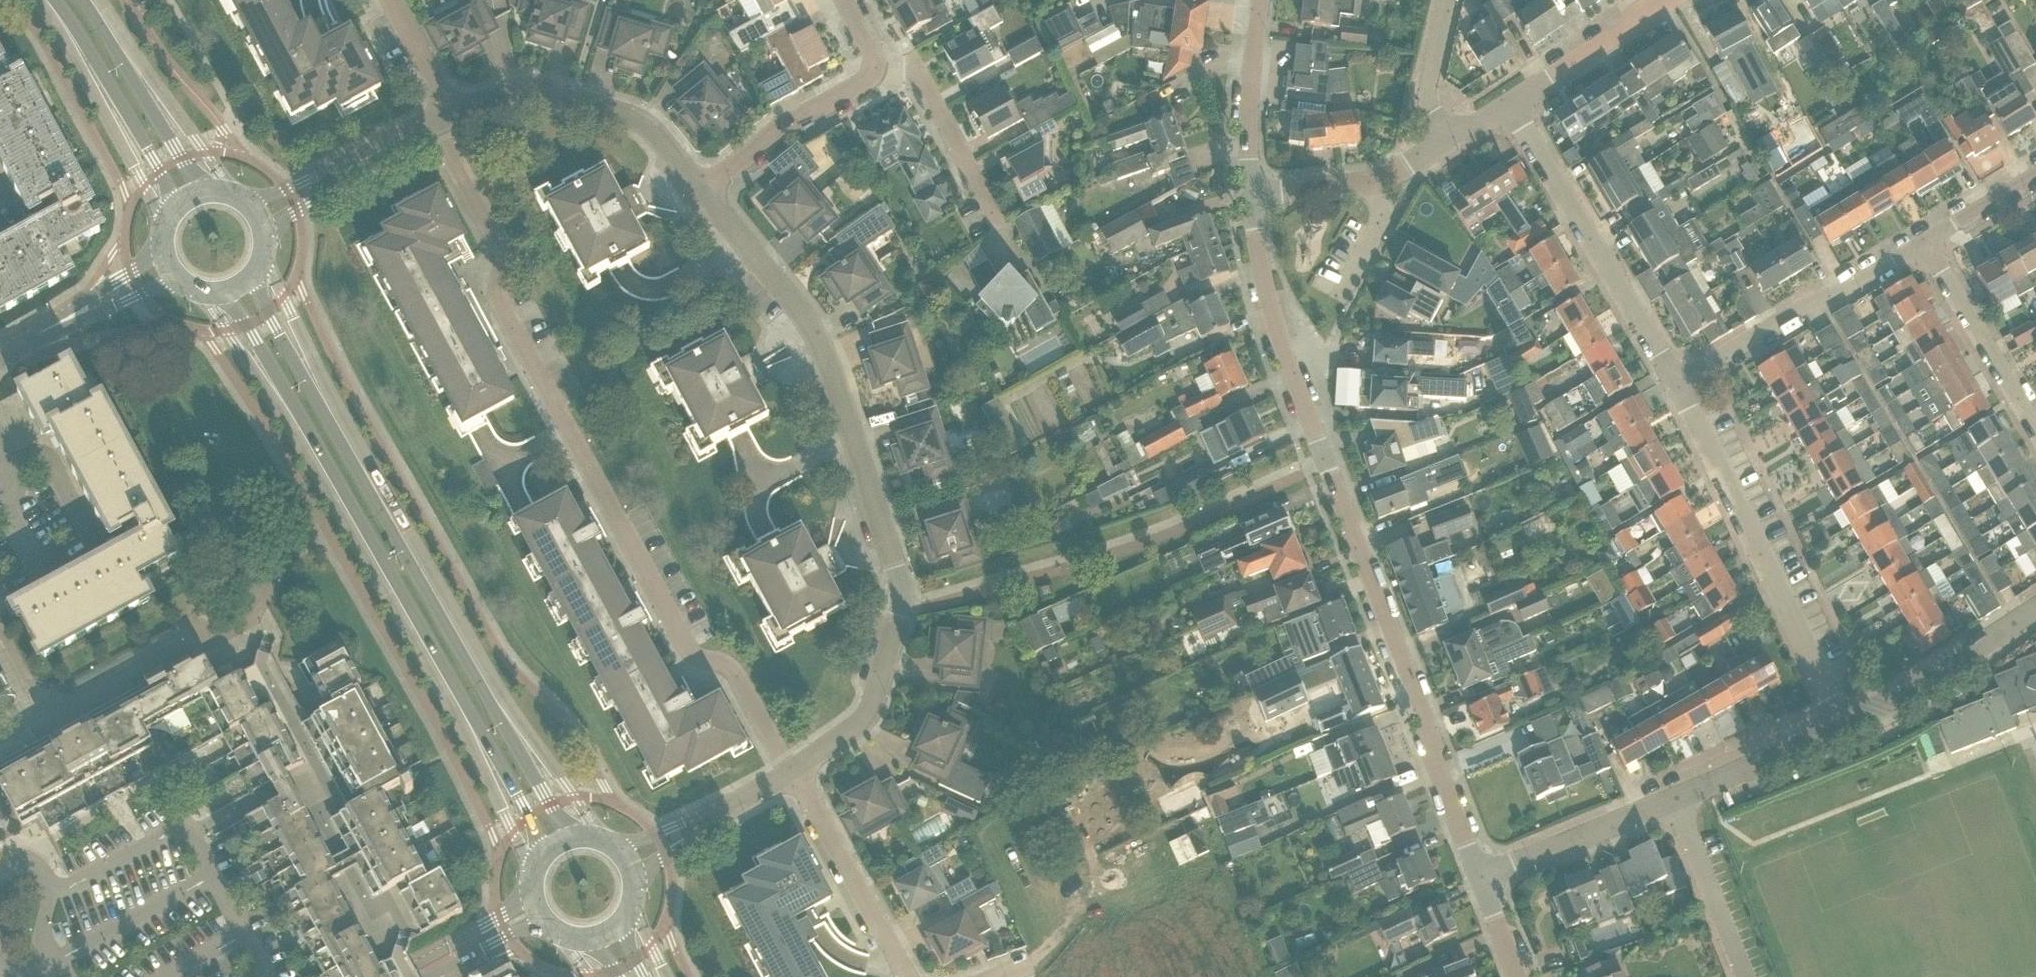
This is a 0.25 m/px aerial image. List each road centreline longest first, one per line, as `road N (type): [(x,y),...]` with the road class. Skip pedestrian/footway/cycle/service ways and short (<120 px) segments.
road 1 (residential): [(793,772),(731,665),(688,647),(568,434),(498,309),(503,262),(430,126)]
road 2 (residential): [(1480,878),(1295,390),(1268,298),(1252,195)]
road 3 (residential): [(701,191),(824,352),(906,609),(870,711),(793,772)]
road 4 (secondary): [(572,838),(520,735),(250,280)]
road 5 (secondary): [(229,293),(545,852)]
road 6 (residential): [(1840,728),(1679,380)]
road 7 (residential): [(1679,380),(1510,101)]
road 8 (residential): [(453,114),(535,89),(636,118),(701,191)]
road 9 (residential): [(1679,380),(1926,243)]
road 10 (residential): [(1014,259),(916,74),(874,60)]
road 11 (secondary): [(49,0),(176,208)]
road 12 (residential): [(907,976),(793,772)]
road 13 (residential): [(1840,728),(2035,607)]
road 14 (secondary): [(199,195),(89,0)]
road 15 (residential): [(701,191),(790,122),(867,80),(874,60)]
road 16 (residential): [(2035,427),(1926,243)]
road 17 (residential): [(1480,878),(1675,800)]
road 18 (residential): [(1252,195),(1248,76),(1258,0)]
road 19 (residential): [(257,217),(430,126)]
road 20 (residential): [(1743,976),(1675,800)]
road 21 (unclassified): [(1510,101),(1668,0)]
road 22 (residential): [(1675,800),(1840,728)]
road 23 (residential): [(531,895),(394,976)]
road 24 (residential): [(1144,976),(1120,923),(1028,964)]
road 25 (residential): [(1446,141),(1423,102),(1445,0)]
road 26 (secondary): [(176,208),(161,243),(168,269),(193,292),(229,293)]
road 27 (residential): [(453,114),(391,0)]
road 28 (residential): [(425,976),(543,922)]
road 29 (residential): [(1926,243),(2035,176)]
road 30 (residential): [(1338,297),(1380,219),(1367,184)]

